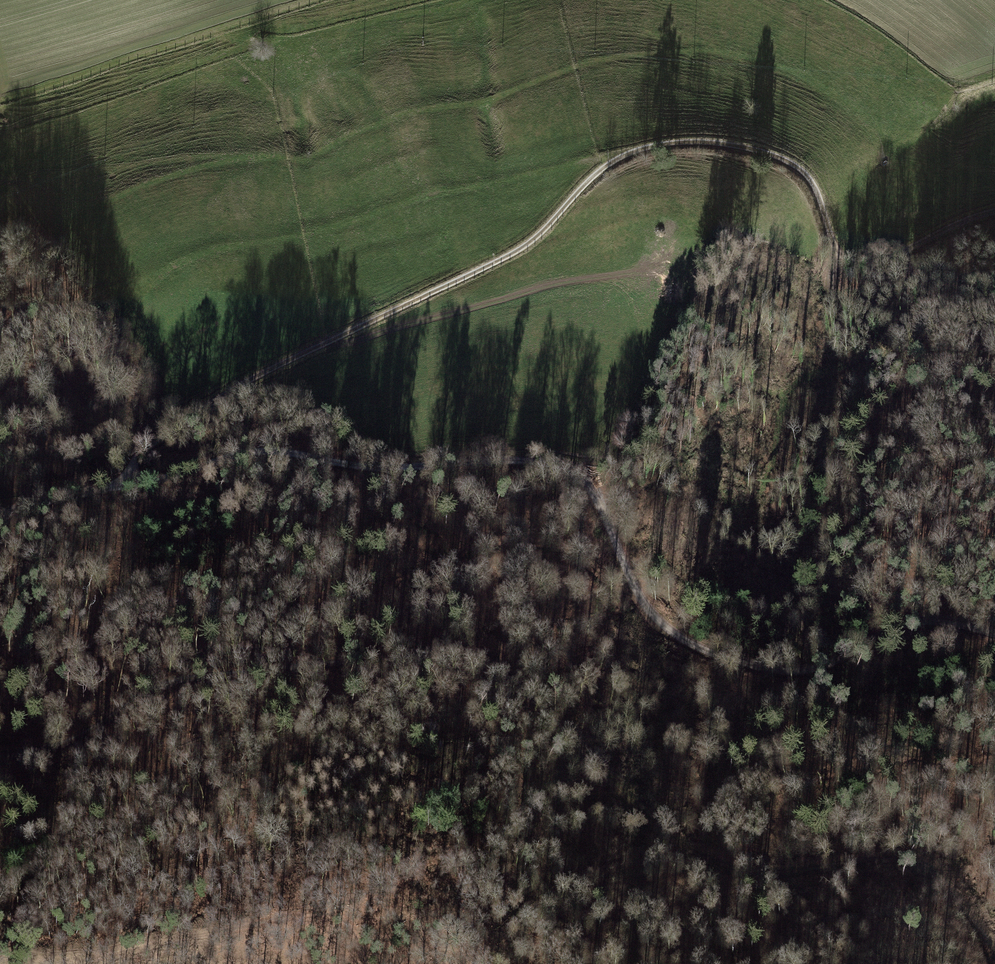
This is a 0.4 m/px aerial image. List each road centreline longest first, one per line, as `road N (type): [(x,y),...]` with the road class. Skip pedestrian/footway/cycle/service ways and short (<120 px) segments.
road 1 (track): [(0,756),(93,731),(155,688),(210,672),(456,655),(493,663),(650,827),(697,857),(792,874),(892,859),(961,898),(994,951)]
road 2 (unclassified): [(994,633),(912,623),(811,671),(707,651),(645,607),(585,484),(553,466),(511,461),(400,466),(279,450),(240,453),(185,474),(0,513)]
road 3 (track): [(994,208),(871,266),(834,254),(819,198),(792,164),(734,145),(638,149),(608,164),(533,242),(243,383),(161,434),(122,486)]
road 4 (track): [(0,99),(310,0)]
road 5 (track): [(834,254),(832,296),(879,328),(994,328)]

